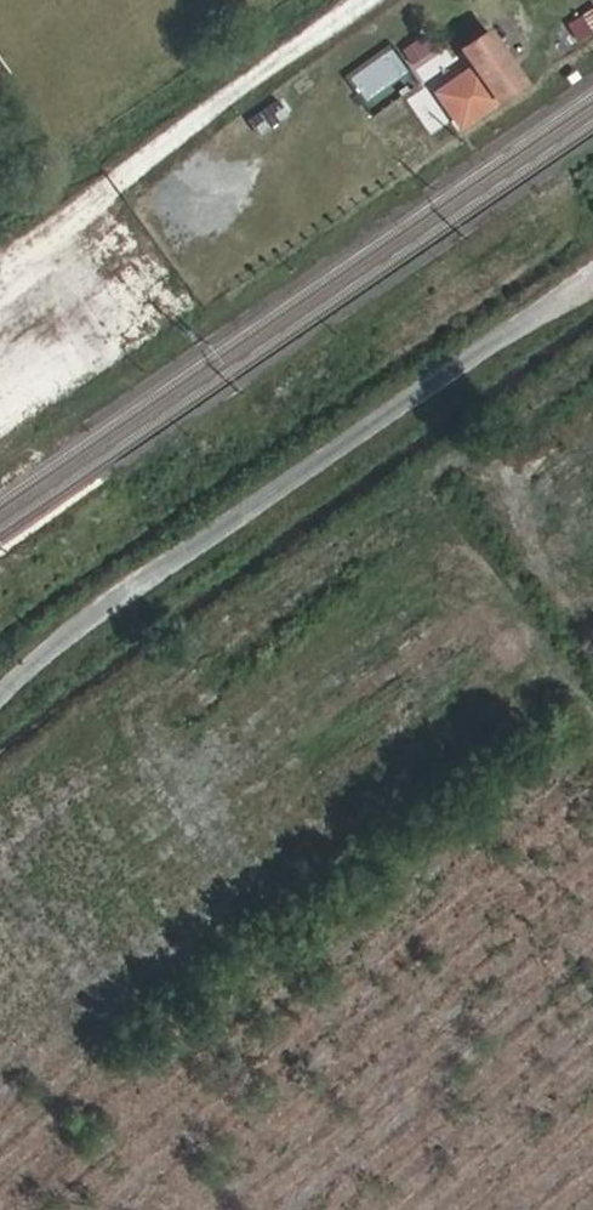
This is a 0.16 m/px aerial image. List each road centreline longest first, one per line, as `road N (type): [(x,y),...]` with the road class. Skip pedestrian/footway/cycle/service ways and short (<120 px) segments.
road 1 (track): [(592,282),(66,644),(0,705)]
road 2 (track): [(366,0),(0,266)]
road 3 (track): [(592,643),(525,543),(516,500),(531,457),(592,411)]

